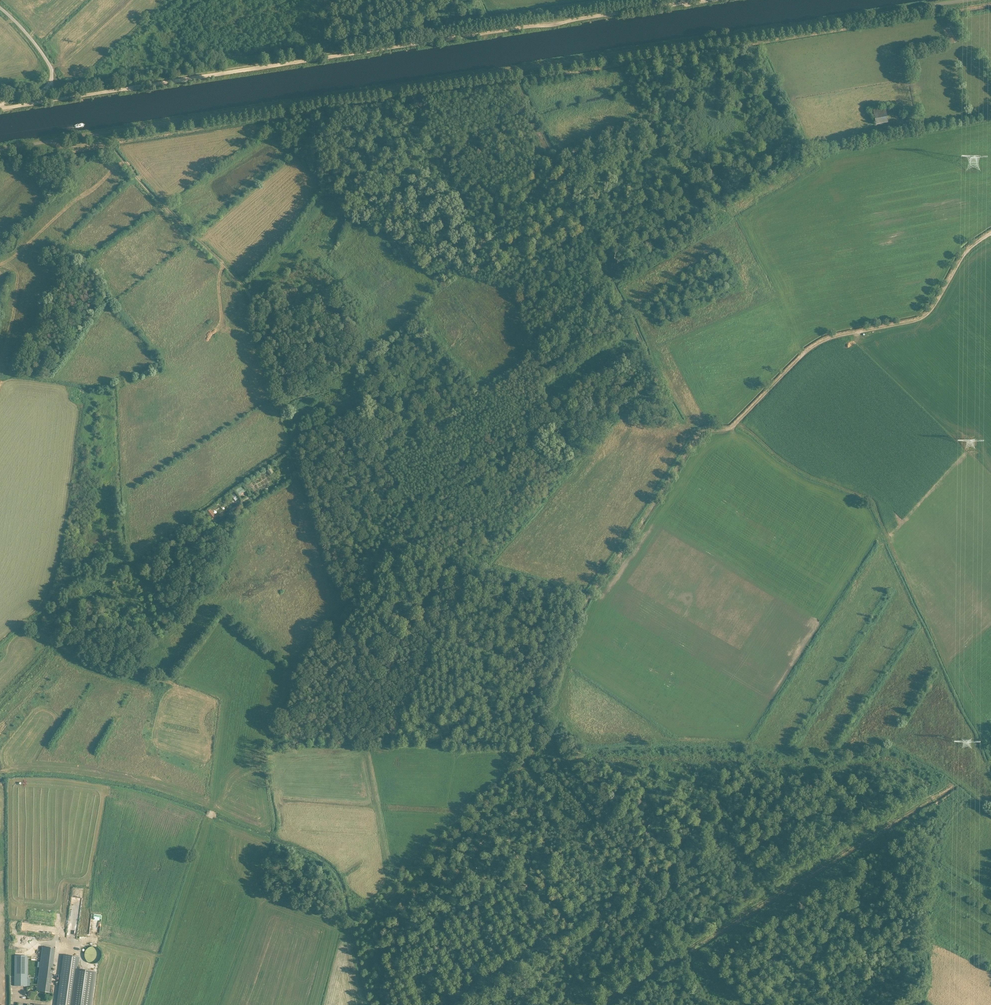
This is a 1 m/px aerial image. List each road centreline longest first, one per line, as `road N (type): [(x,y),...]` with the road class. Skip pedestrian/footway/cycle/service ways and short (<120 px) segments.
road 1 (track): [(704,0),(0,108)]
road 2 (track): [(48,142),(112,147),(243,285),(297,461)]
road 3 (track): [(949,787),(595,1004)]
road 4 (track): [(699,434),(589,599),(523,766)]
road 5 (track): [(990,233),(966,252),(924,317),(819,342),(734,425),(699,434)]
road 6 (track): [(523,766),(359,925),(376,1004)]
road 7 (track): [(0,641),(31,623),(94,666),(161,684)]
road 8 (unclassified): [(0,106),(44,89),(52,71),(0,7)]
road 9 (track): [(395,888),(366,758)]
road 10 (track): [(491,19),(614,0)]

